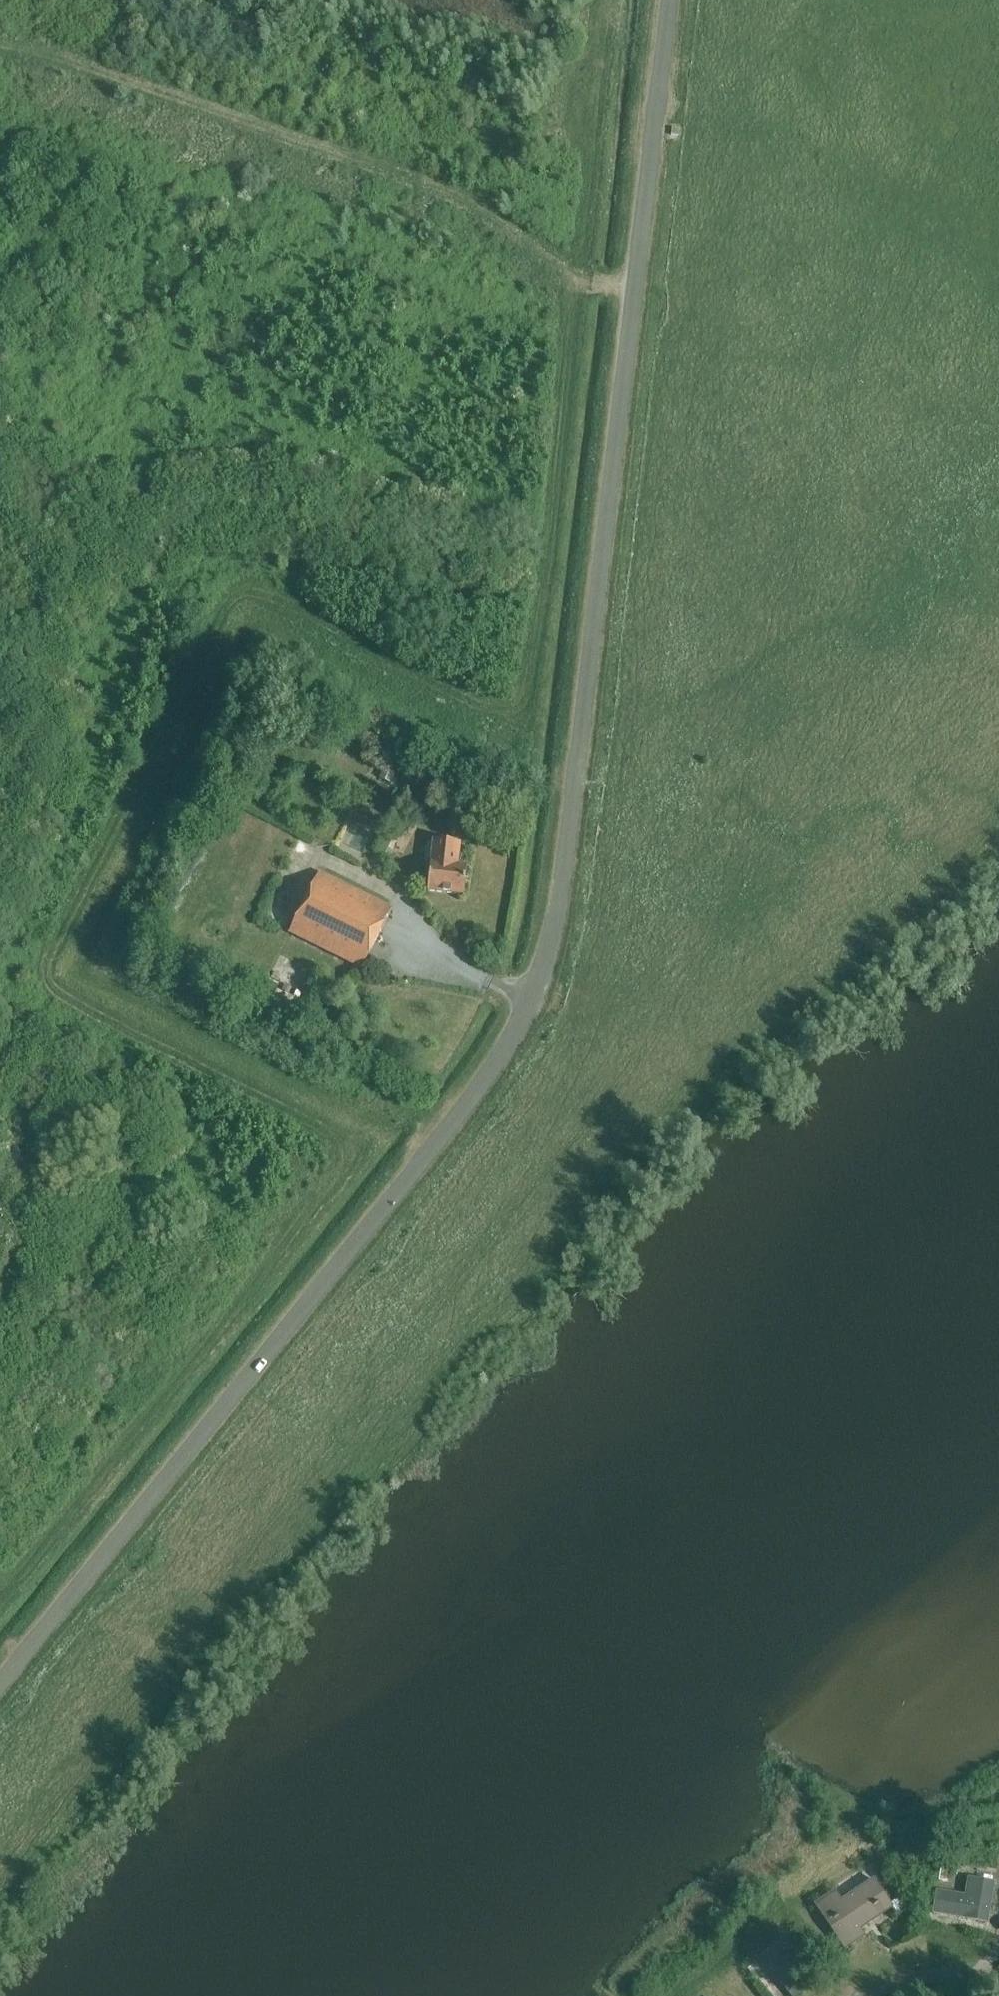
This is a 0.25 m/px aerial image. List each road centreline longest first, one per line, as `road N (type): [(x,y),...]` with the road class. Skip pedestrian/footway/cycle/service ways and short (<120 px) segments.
road 1 (unclassified): [(0,1673),(528,1001),(559,891),(668,0)]

